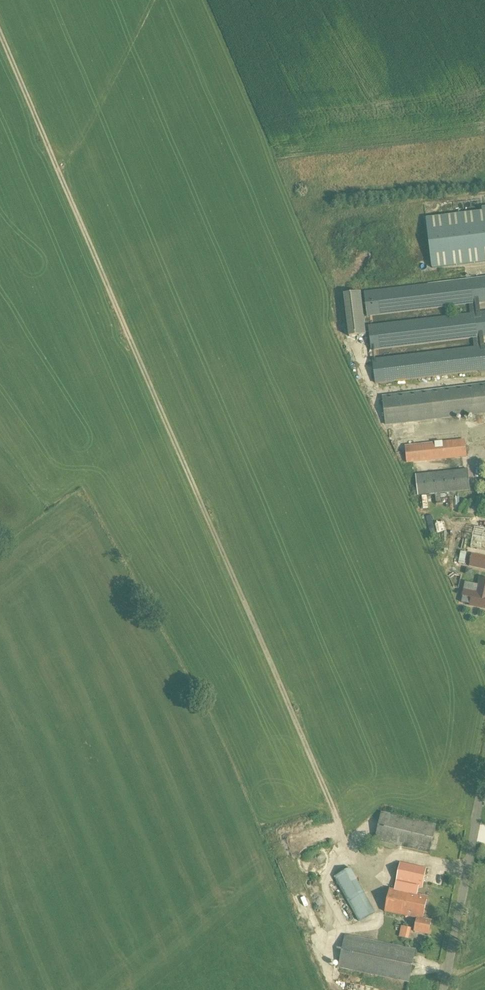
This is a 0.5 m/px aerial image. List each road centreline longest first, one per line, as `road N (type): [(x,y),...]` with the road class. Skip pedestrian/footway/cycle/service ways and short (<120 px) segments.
road 1 (unclassified): [(443,989),(484,771)]

